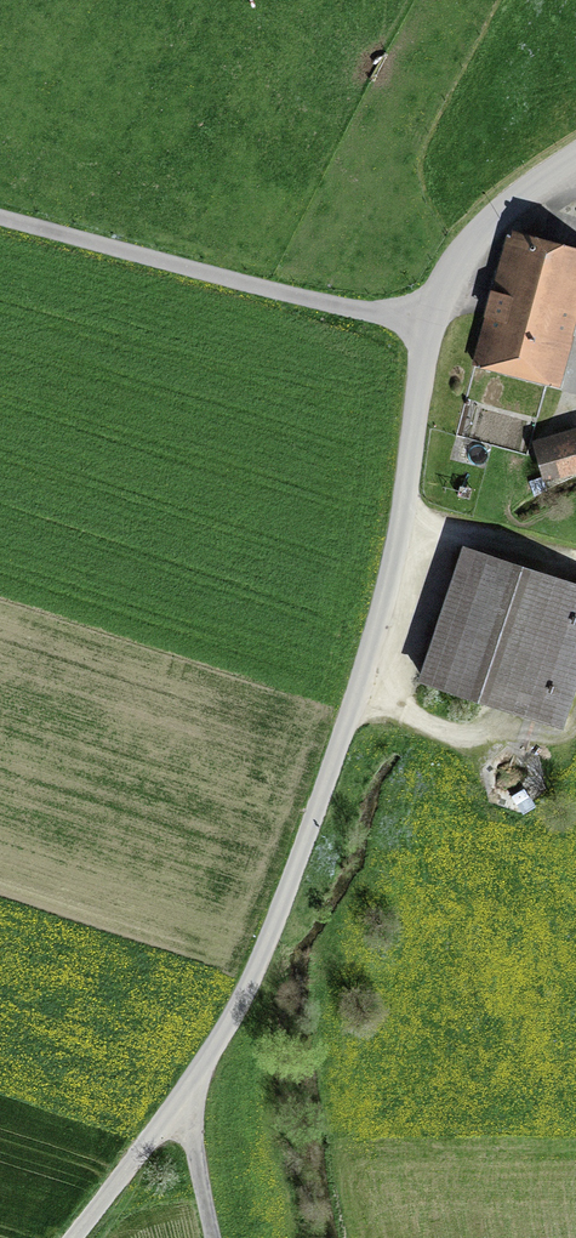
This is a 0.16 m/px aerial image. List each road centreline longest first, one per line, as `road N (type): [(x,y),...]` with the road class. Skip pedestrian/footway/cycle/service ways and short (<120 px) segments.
road 1 (unclassified): [(193,1080),(262,956),(355,700),(389,574),(427,325)]
road 2 (residential): [(0,218),(427,325)]
road 3 (residential): [(427,325),(471,237),(575,153)]
road 4 (unclassified): [(72,1237),(193,1080)]
road 5 (unclassified): [(215,1237),(192,1130),(193,1080)]

